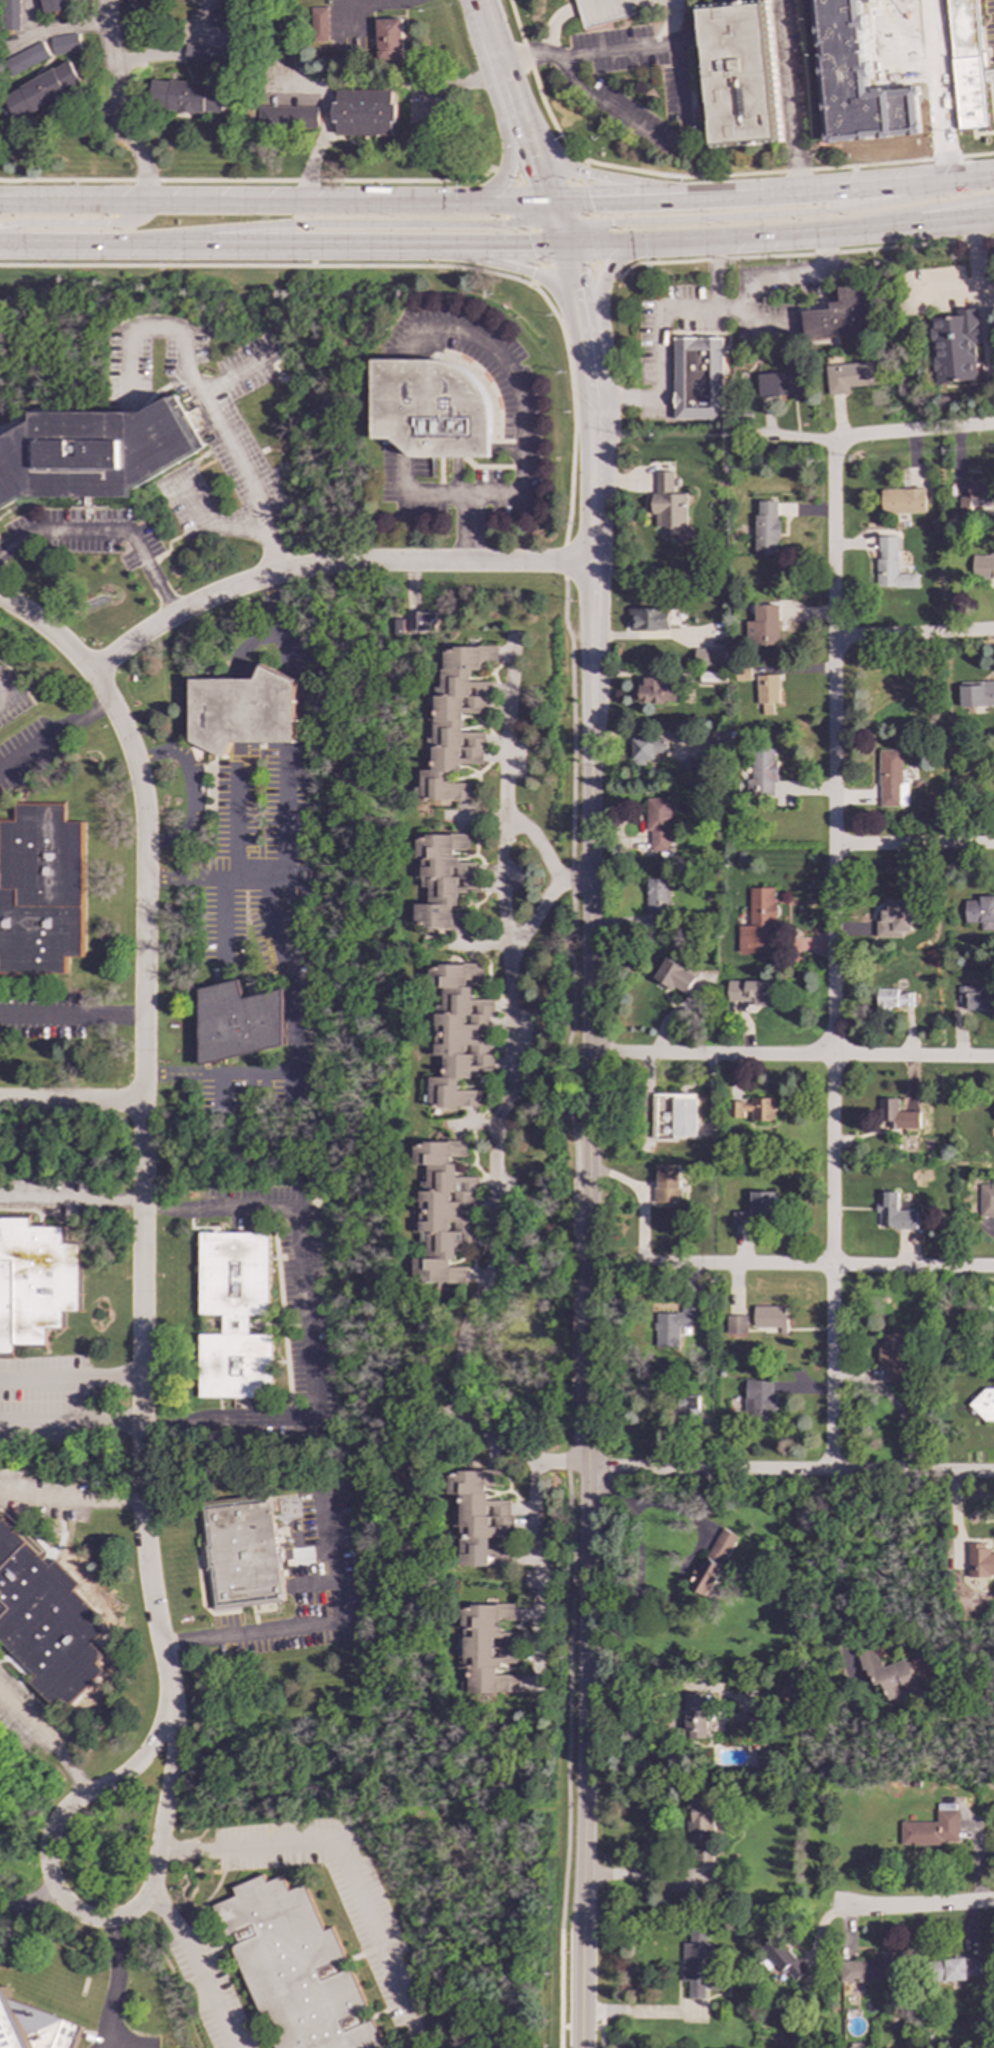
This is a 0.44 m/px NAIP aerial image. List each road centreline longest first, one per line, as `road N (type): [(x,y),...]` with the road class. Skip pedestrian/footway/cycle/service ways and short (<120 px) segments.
road 1 (residential): [(832,1471),(834,441)]
road 2 (residential): [(169,1692),(141,1495),(143,800),(130,746),(93,675)]
road 3 (tertiary): [(589,1469),(592,515)]
road 4 (tertiary): [(589,1469),(582,2047)]
road 5 (residential): [(169,1692),(144,1757),(70,1806),(51,1836),(56,1890),(85,1918),(119,1919),(137,1909),(152,1882),(173,1763),(169,1692)]
road 6 (primary): [(0,243),(564,245)]
road 7 (primary): [(550,202),(0,202)]
road 8 (residential): [(591,563),(349,563),(286,573),(176,615),(93,675)]
road 9 (primary): [(993,176),(550,202)]
road 10 (primary): [(134,243),(295,223),(529,222),(550,202)]
road 11 (residential): [(993,1473),(589,1469)]
road 12 (residential): [(993,1269),(591,1263)]
road 13 (residential): [(993,1058),(591,1055)]
road 14 (primary): [(949,180),(908,197),(827,212),(610,223),(564,245)]
road 15 (primary): [(212,243),(308,256),(484,260),(548,281),(584,321)]
road 16 (primary): [(592,515),(613,424),(601,285),(613,259),(644,243)]
road 17 (primary): [(798,193),(758,185),(677,189),(586,174),(549,156),(526,130)]
road 18 (primary): [(713,241),(993,217)]
road 19 (residential): [(760,433),(834,441),(993,423)]
road 20 (primary): [(474,0),(475,46),(507,151),(493,189),(469,202)]
road 21 (primary): [(836,231),(993,196)]
road 22 (residential): [(993,631),(835,638)]
road 23 (residential): [(993,844),(836,846)]
road 24 (primary): [(0,224),(118,223),(140,215),(148,202)]
road 25 (primary): [(564,245),(713,241)]
road 26 (residential): [(993,1901),(846,1907)]
road 27 (residential): [(143,1103),(0,1102)]
road 28 (residential): [(93,675),(40,623),(0,597)]

